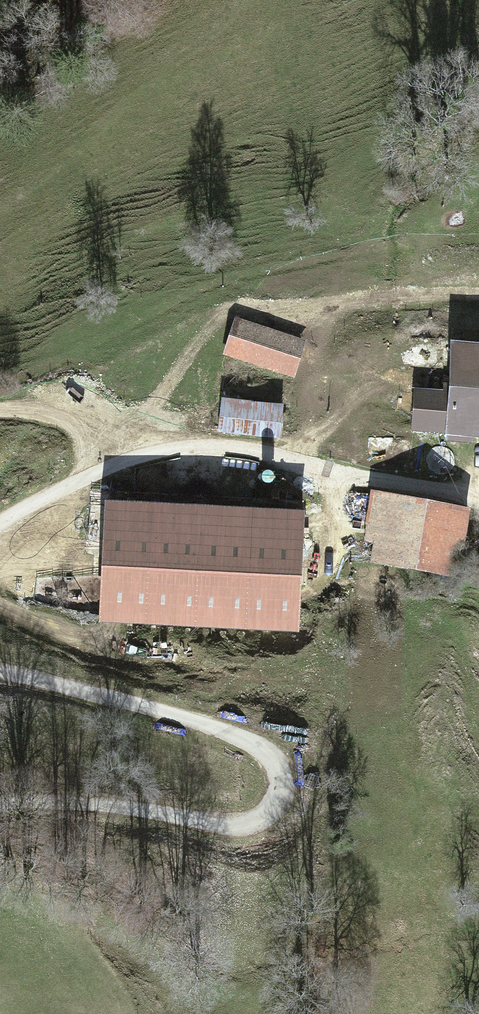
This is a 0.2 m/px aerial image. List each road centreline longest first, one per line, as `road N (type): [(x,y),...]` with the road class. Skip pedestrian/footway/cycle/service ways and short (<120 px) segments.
road 1 (track): [(0,670),(246,740),(278,769),(277,804)]
road 2 (track): [(478,503),(467,493),(251,454),(165,453)]
road 3 (track): [(277,804),(235,824),(119,807),(0,804)]
road 4 (track): [(165,453),(89,476),(0,523)]
road 5 (track): [(165,453),(52,415),(0,410)]

